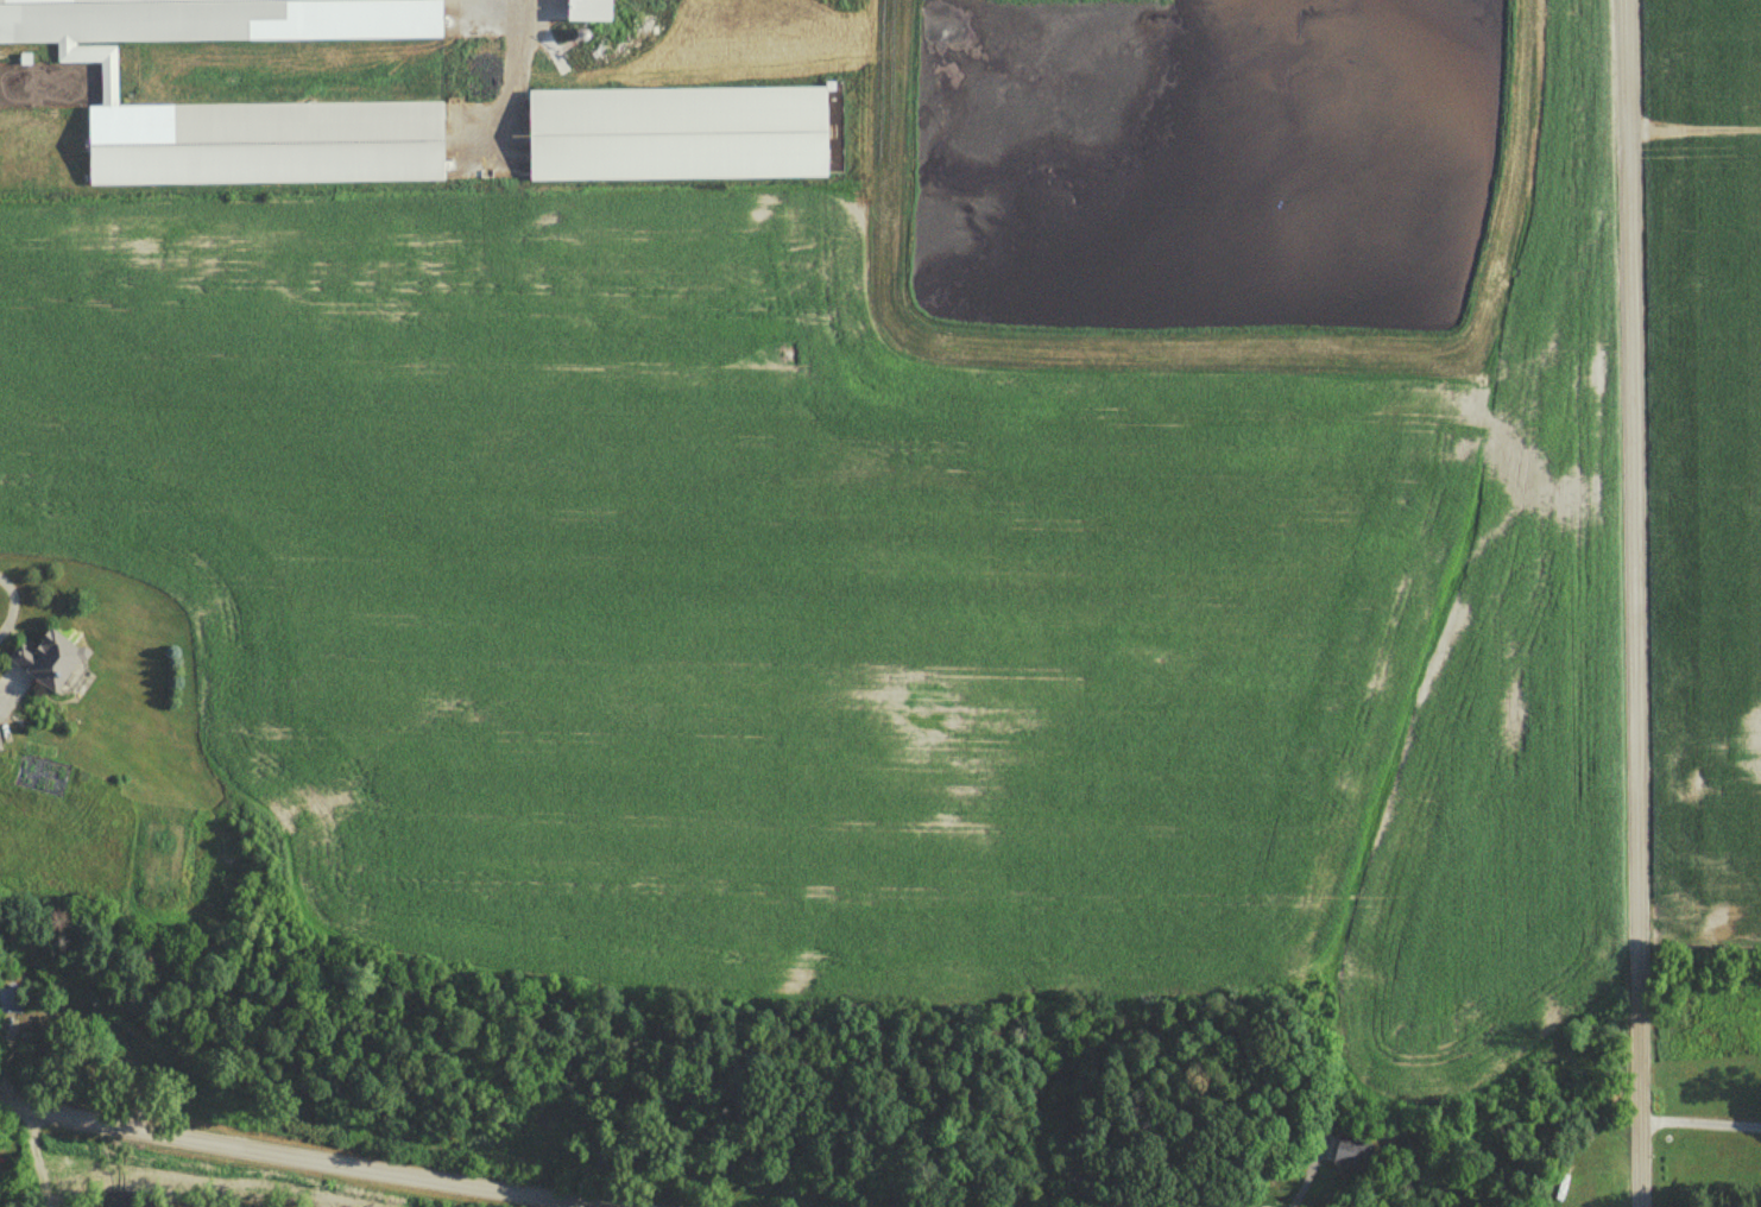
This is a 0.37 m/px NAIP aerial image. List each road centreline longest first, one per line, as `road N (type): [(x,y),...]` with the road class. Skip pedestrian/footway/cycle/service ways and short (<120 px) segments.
road 1 (residential): [(1642,1206),(1623,0)]
road 2 (residential): [(612,1206),(0,1101)]

